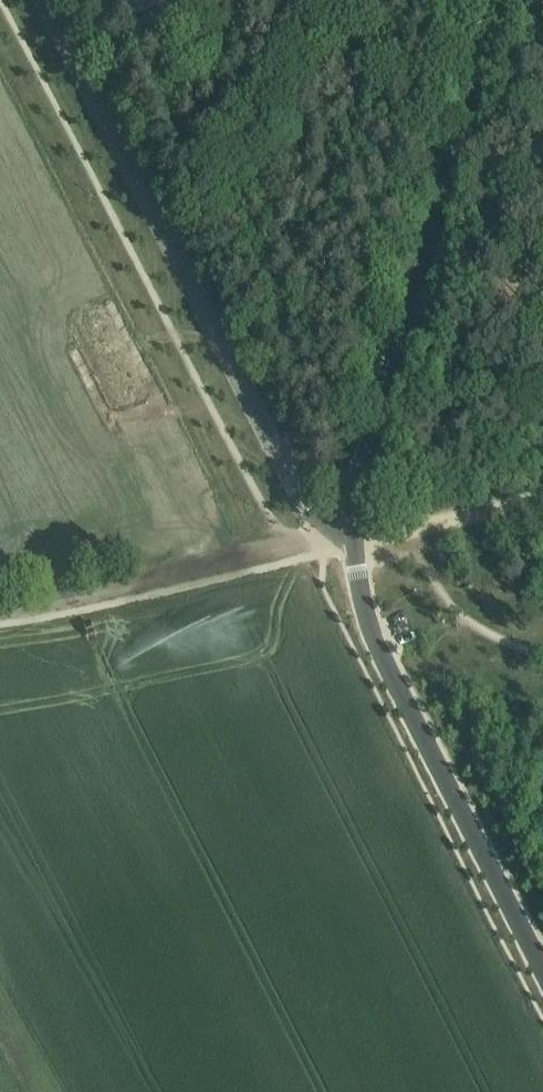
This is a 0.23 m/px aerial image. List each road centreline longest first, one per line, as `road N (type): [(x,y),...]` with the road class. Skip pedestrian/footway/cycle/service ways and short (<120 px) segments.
road 1 (unclassified): [(45,0),(307,504),(355,533)]
road 2 (unclassified): [(355,533),(363,475),(498,0)]
road 3 (unclassified): [(542,970),(374,639),(358,591),(355,533)]
road 4 (track): [(298,546),(0,620)]
road 5 (track): [(542,506),(379,539),(355,533),(323,540)]

